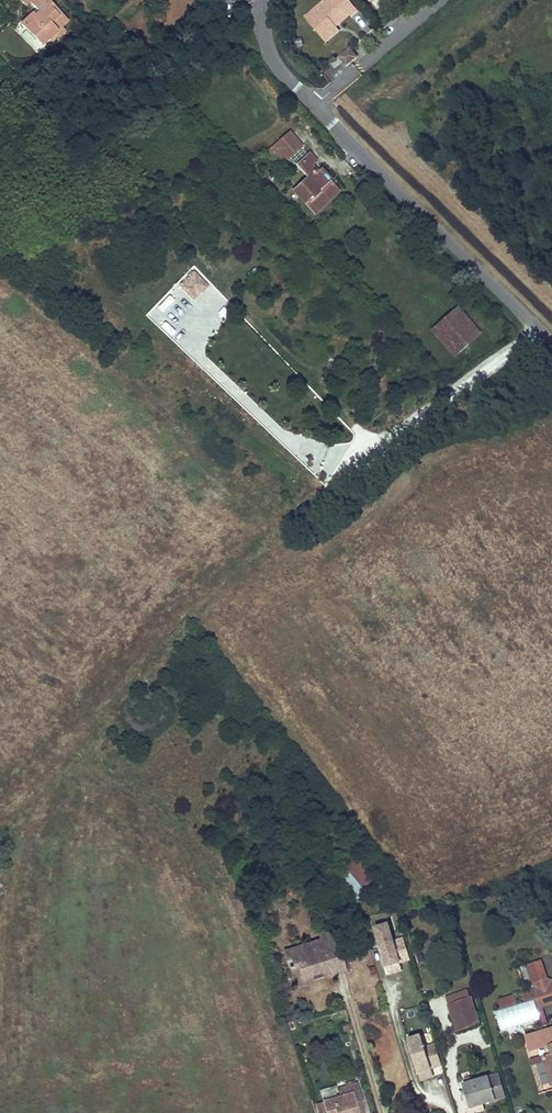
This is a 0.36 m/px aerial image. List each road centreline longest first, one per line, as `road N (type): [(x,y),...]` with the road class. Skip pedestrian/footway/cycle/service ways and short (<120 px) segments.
road 1 (track): [(0,815),(60,771),(216,582),(298,516),(551,364)]
road 2 (unclassified): [(315,100),(551,340)]
road 3 (residential): [(315,100),(435,0)]

